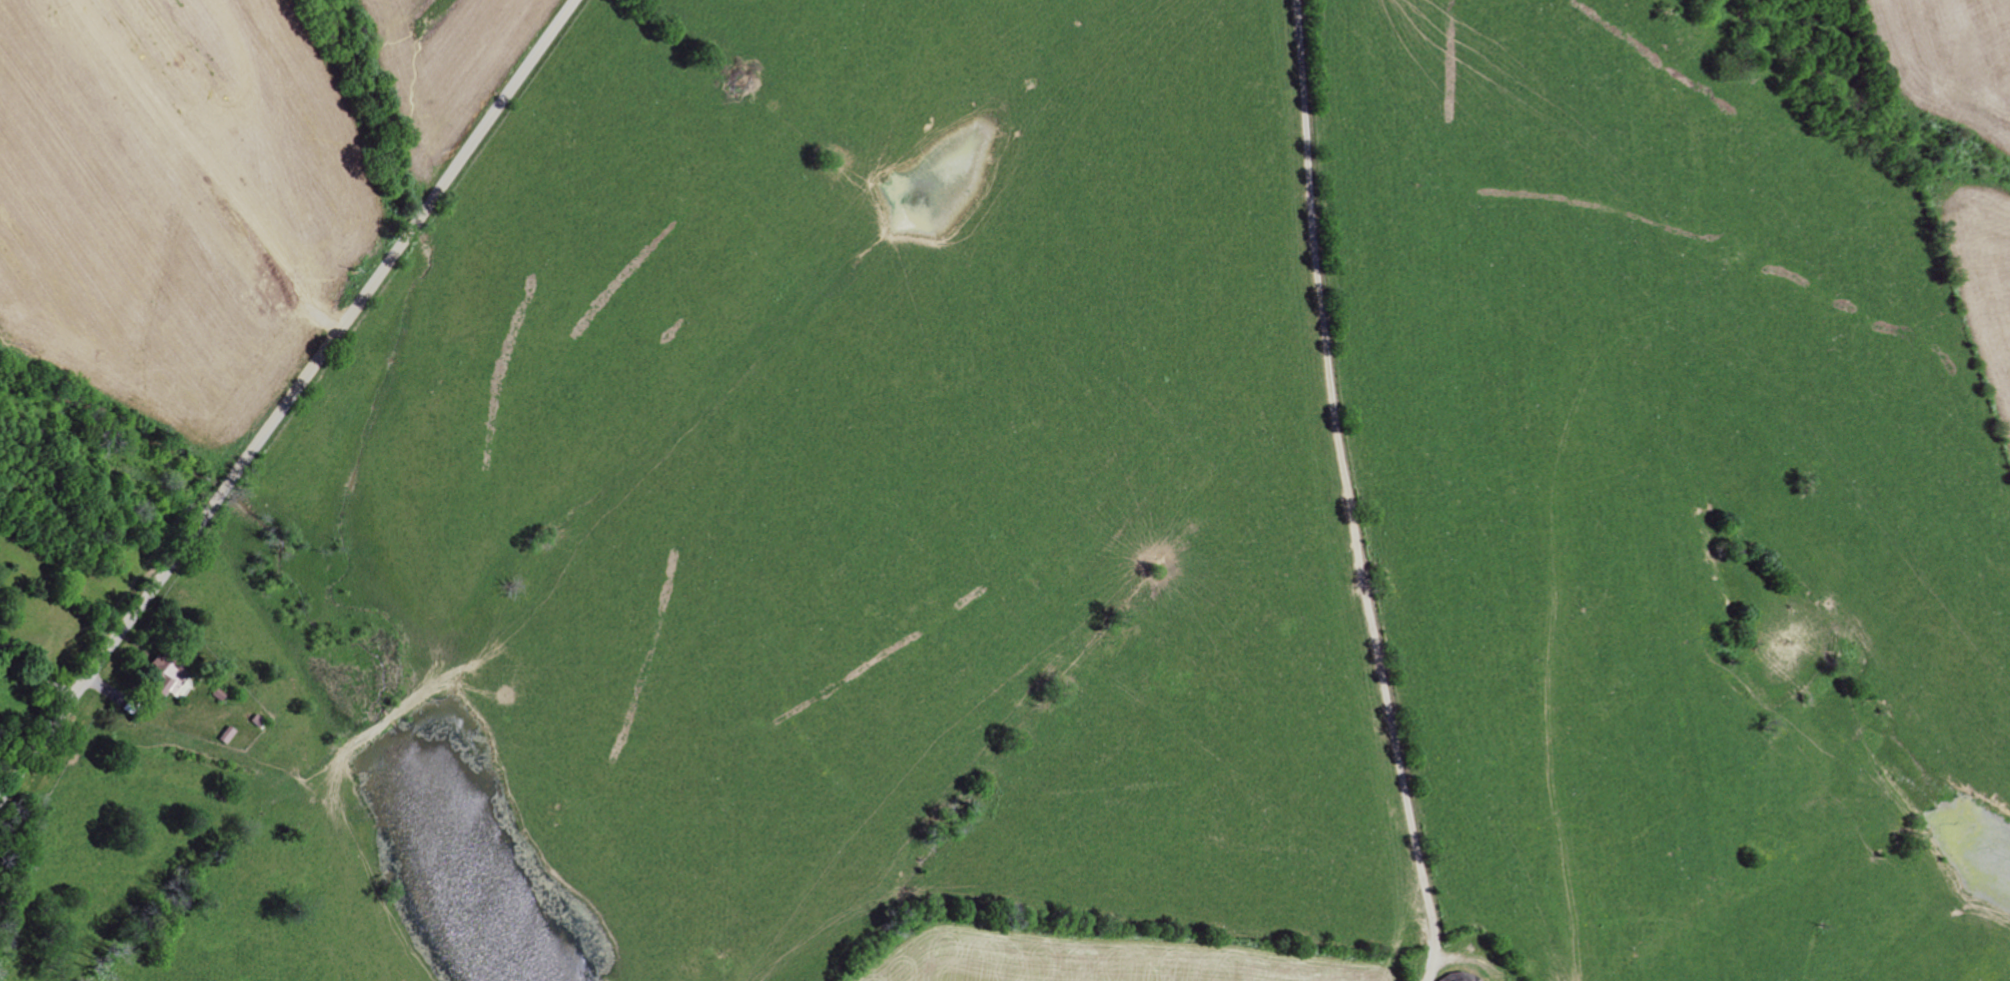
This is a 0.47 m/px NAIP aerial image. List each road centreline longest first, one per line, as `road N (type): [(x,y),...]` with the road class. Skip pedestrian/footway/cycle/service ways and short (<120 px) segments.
road 1 (secondary): [(0,802),(576,0)]

